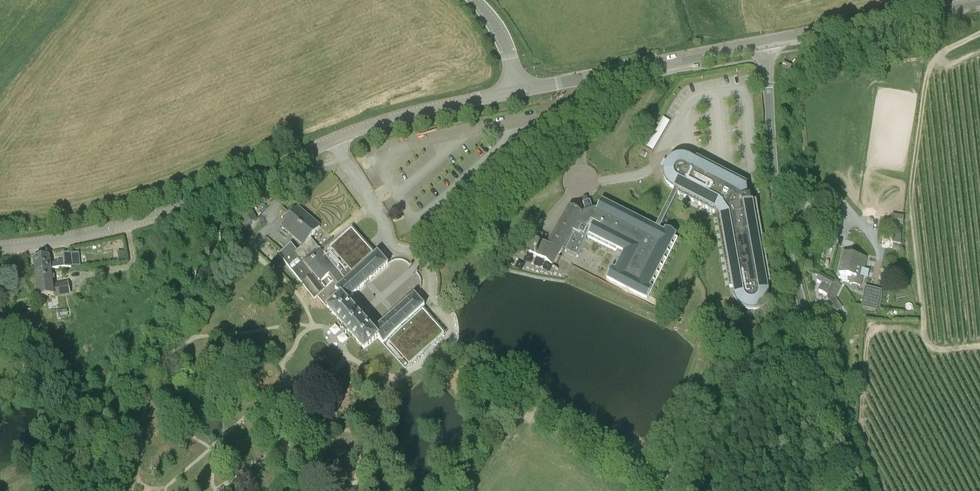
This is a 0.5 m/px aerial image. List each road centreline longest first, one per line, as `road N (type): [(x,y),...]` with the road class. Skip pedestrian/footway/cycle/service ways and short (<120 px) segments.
road 1 (tertiary): [(0,246),(157,216),(375,124),(516,91)]
road 2 (unclassified): [(861,490),(783,232),(765,42)]
road 3 (tertiary): [(516,91),(765,42)]
road 4 (tertiary): [(765,42),(979,1)]

